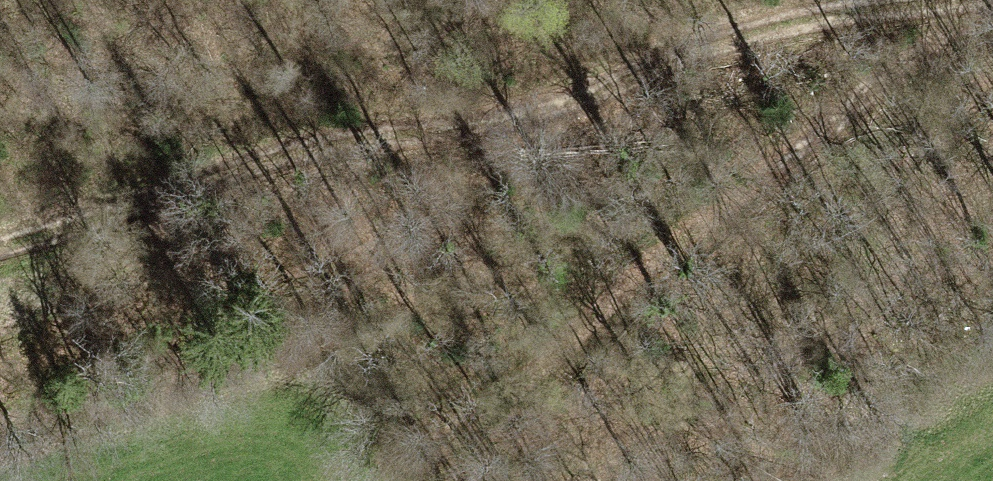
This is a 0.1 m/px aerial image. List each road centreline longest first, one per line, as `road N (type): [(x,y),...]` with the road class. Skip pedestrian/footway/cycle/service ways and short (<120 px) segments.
road 1 (track): [(992,0),(513,143),(0,243)]
road 2 (track): [(830,45),(352,480)]

